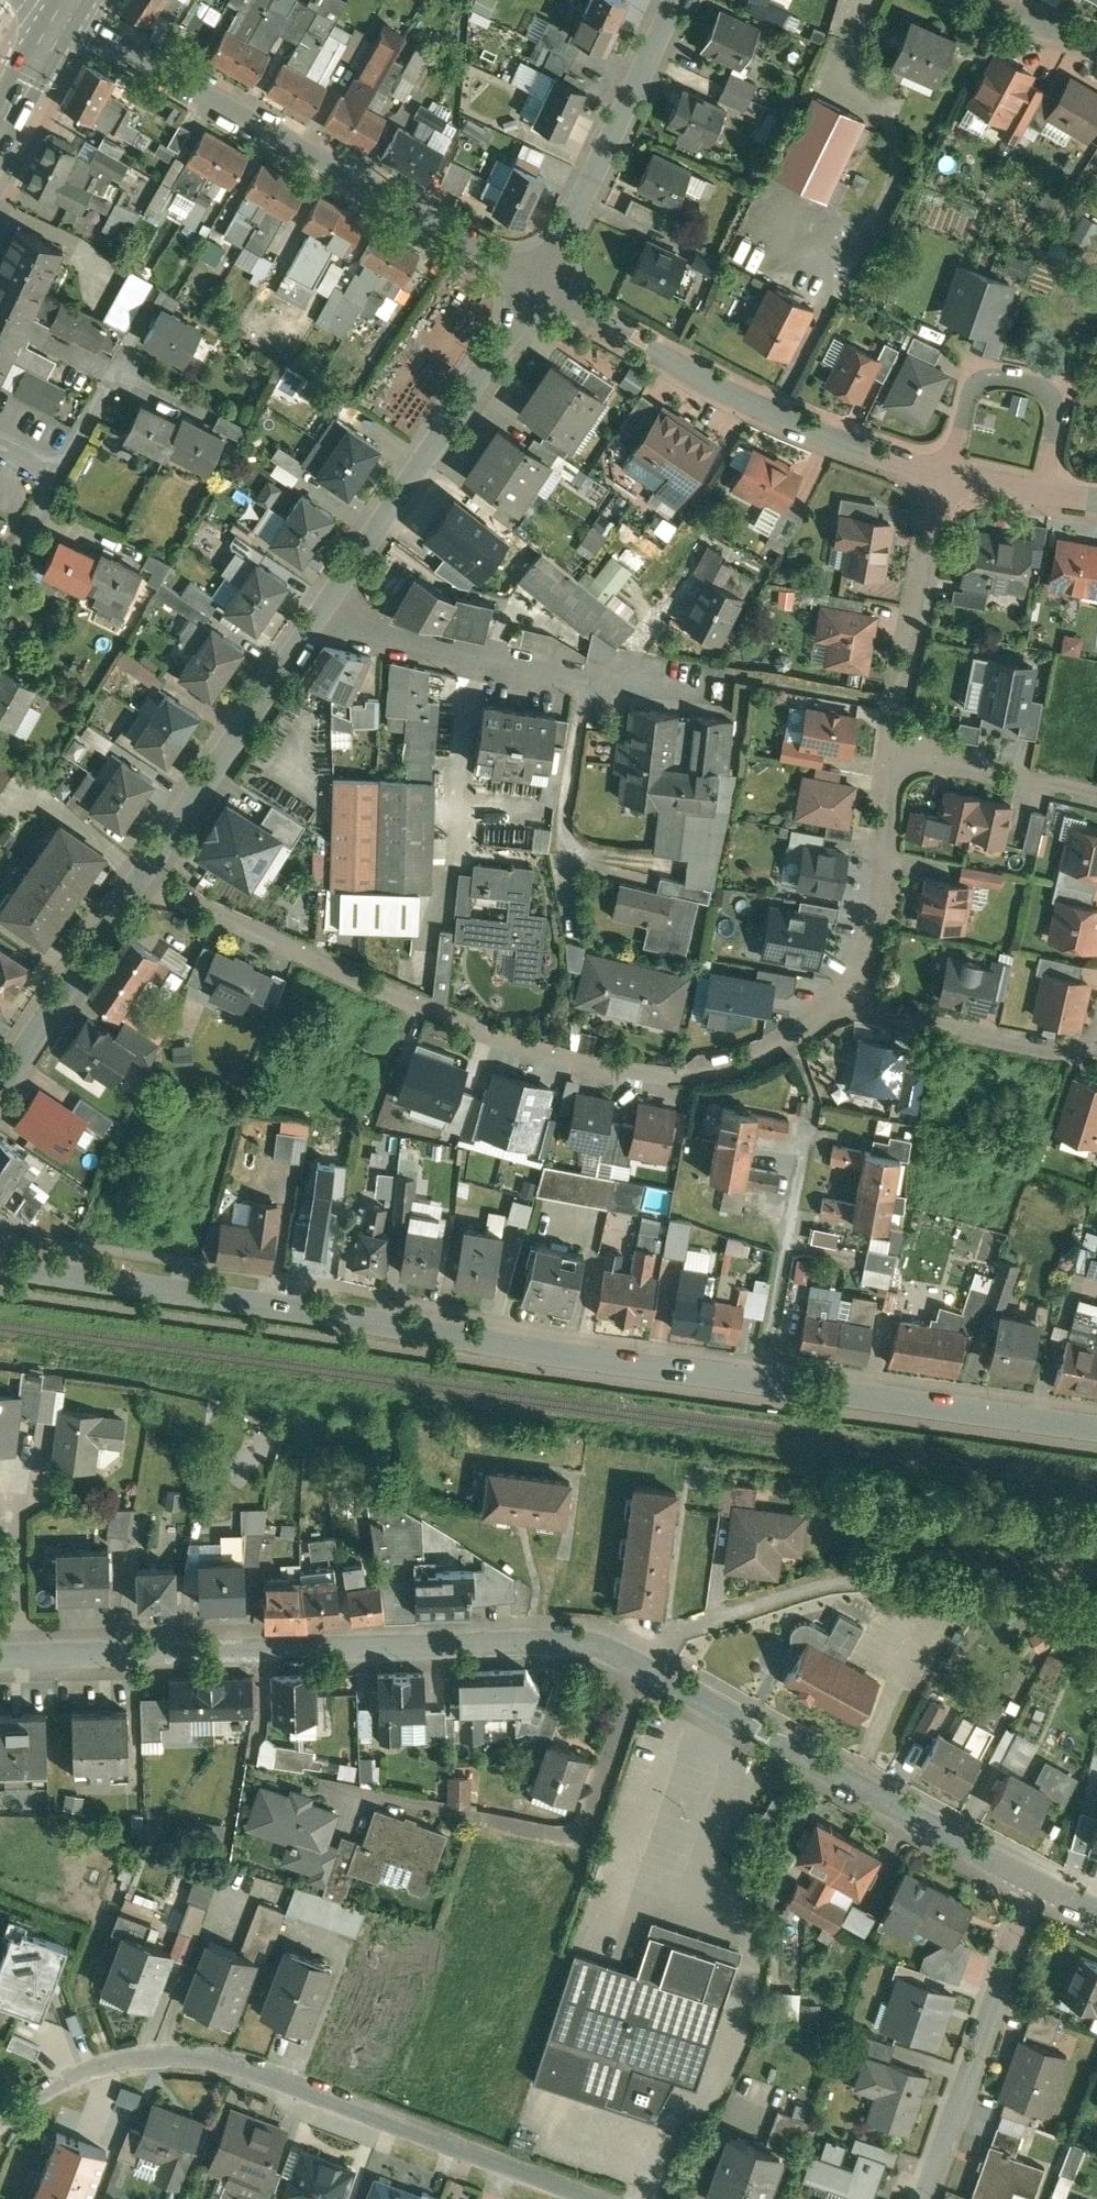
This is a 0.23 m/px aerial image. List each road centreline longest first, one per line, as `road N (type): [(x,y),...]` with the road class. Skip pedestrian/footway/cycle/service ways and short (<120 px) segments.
road 1 (residential): [(760,1381),(0,1263)]
road 2 (residential): [(849,995),(795,1042),(742,1067),(658,1079),(608,1072),(474,1029),(148,880)]
road 3 (residential): [(594,2198),(206,2057),(103,2062),(0,2121)]
road 4 (residential): [(18,1654),(569,1638),(635,1659)]
road 5 (residential): [(537,284),(62,18)]
road 6 (residential): [(635,1659),(1034,1881)]
road 7 (residential): [(945,473),(805,426),(537,284)]
road 8 (residential): [(312,619),(537,284)]
road 9 (residential): [(366,1793),(575,1830),(587,1819),(635,1659)]
road 10 (residential): [(312,619),(588,681),(699,688)]
road 11 (residential): [(1096,1427),(760,1381)]
road 12 (residential): [(1034,1881),(924,2198)]
road 13 (residential): [(537,284),(668,0)]
road 14 (residential): [(148,880),(312,619)]
road 15 (residential): [(945,473),(889,756)]
road 16 (residential): [(849,995),(889,1016),(1093,1056),(1096,1037)]
road 17 (residential): [(945,473),(969,394),(980,380),(997,378),(1053,398),(1043,491)]
road 18 (residential): [(0,1098),(148,880)]
road 19 (residential): [(889,756),(885,888),(874,942),(849,995)]
road 20 (residential): [(807,1146),(760,1381)]
road 21 (residential): [(1096,799),(889,756)]
road 22 (residential): [(0,1503),(17,1506),(18,1654)]
road 23 (secondary): [(62,18),(0,134)]
road 24 (residential): [(121,362),(58,475)]
road 25 (residential): [(58,475),(0,581)]

